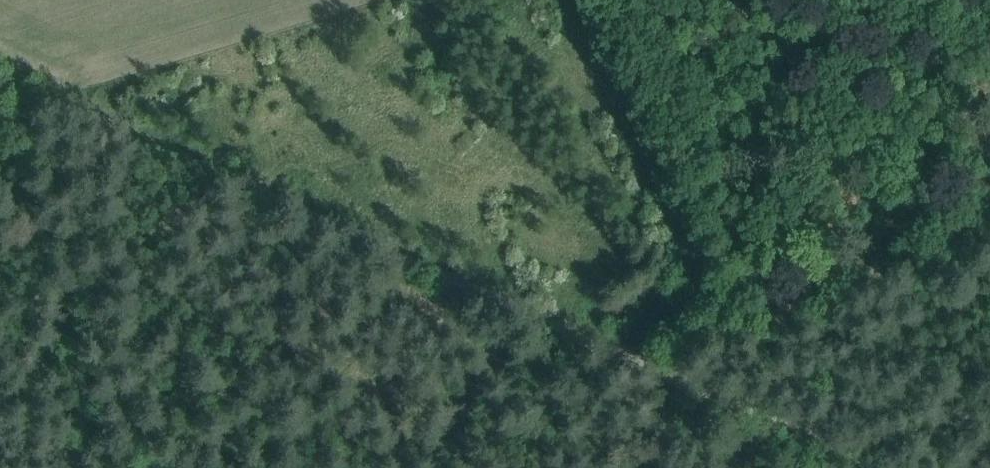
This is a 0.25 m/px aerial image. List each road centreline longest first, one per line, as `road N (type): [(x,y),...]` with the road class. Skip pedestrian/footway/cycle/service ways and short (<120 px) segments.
road 1 (track): [(666,361),(319,218)]
road 2 (track): [(319,218),(0,68)]
road 3 (track): [(919,467),(666,361)]

